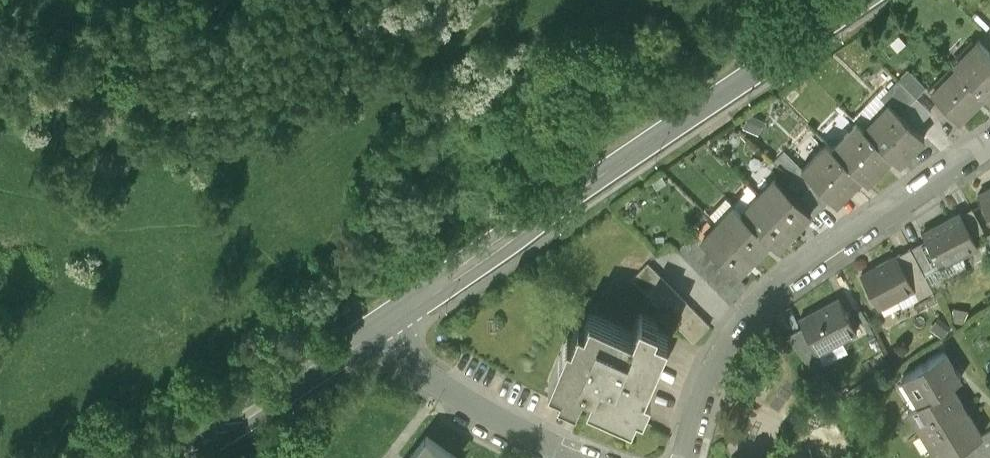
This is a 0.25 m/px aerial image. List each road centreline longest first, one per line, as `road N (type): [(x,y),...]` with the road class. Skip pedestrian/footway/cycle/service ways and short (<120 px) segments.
road 1 (residential): [(686,457),(712,387),(753,320),(810,270),(989,149)]
road 2 (secondary): [(864,0),(580,189)]
road 3 (secondary): [(580,189),(507,226),(370,320)]
road 4 (secondary): [(384,336),(520,244),(580,189)]
road 5 (secondary): [(192,453),(384,336)]
road 6 (secondary): [(370,320),(238,406),(192,453)]
road 7 (residential): [(570,457),(449,387),(384,336)]

